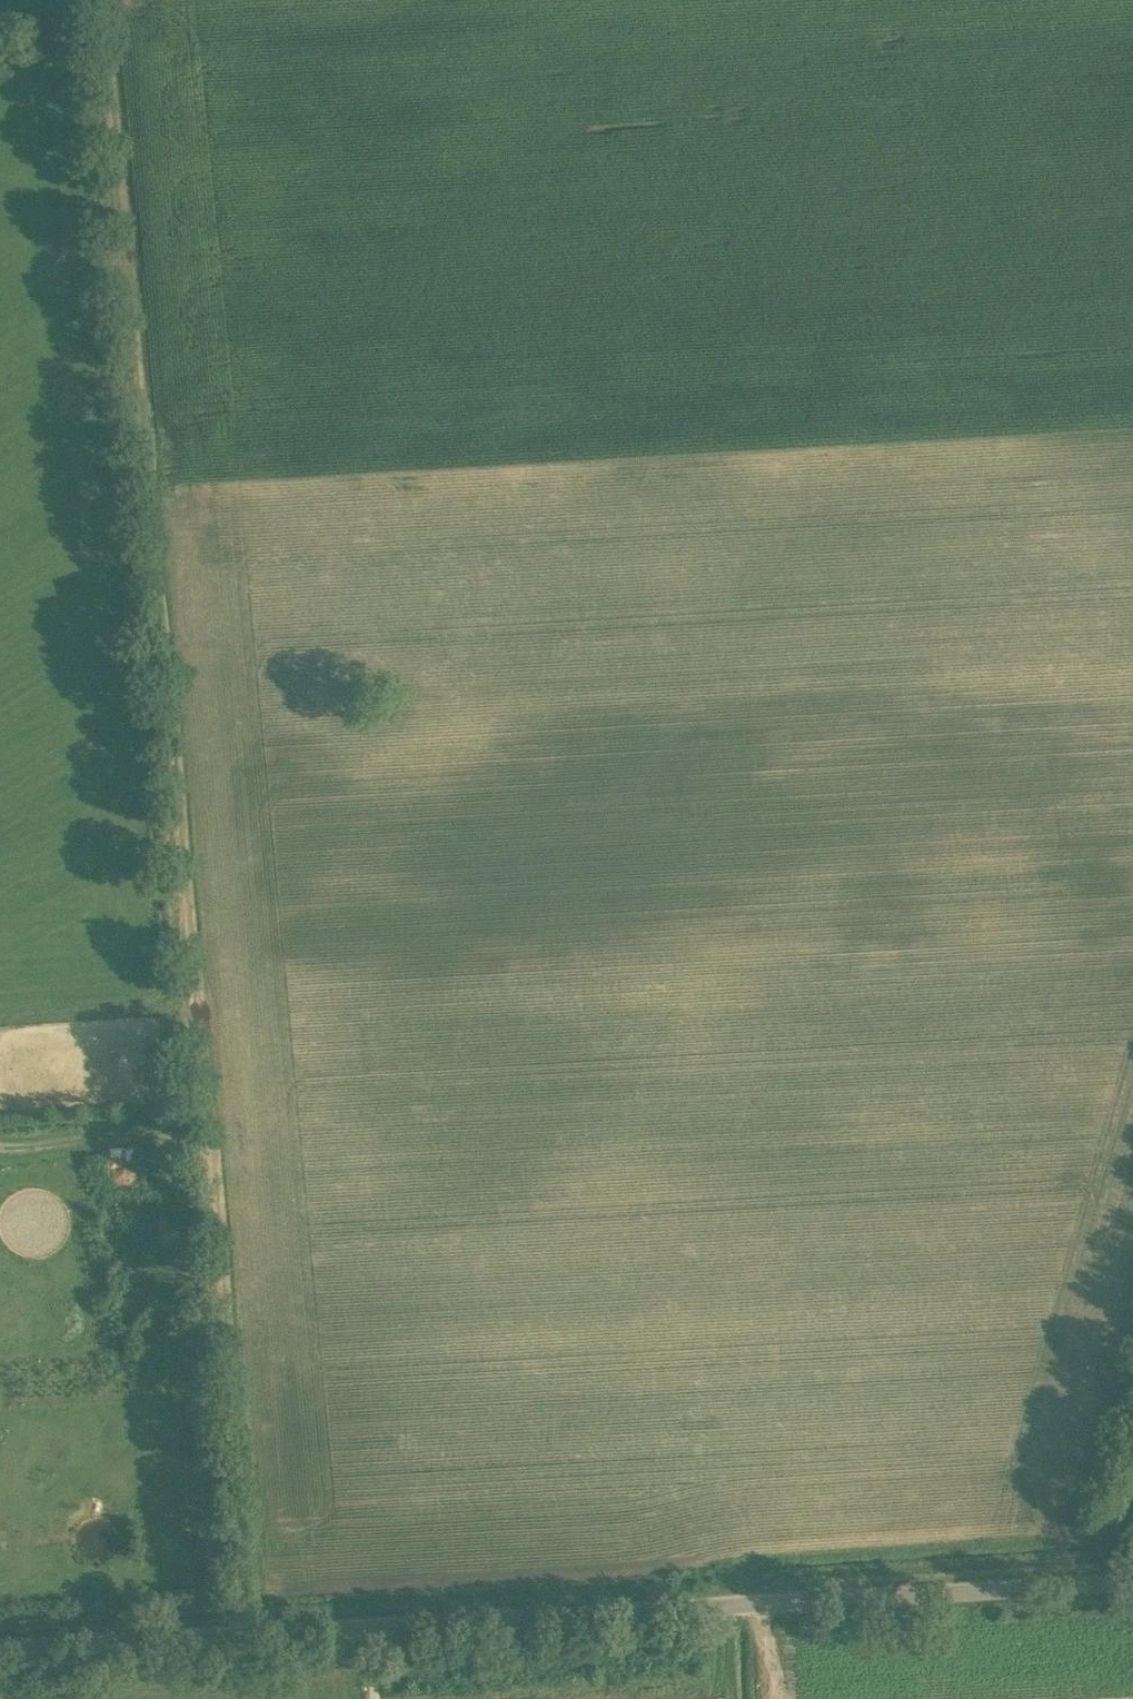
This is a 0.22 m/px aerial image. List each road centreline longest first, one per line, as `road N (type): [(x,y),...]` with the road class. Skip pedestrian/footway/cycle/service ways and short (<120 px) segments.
road 1 (track): [(95,0),(249,1633)]
road 2 (unclassified): [(1132,1568),(249,1633)]
road 3 (unclassified): [(0,1649),(249,1633)]

